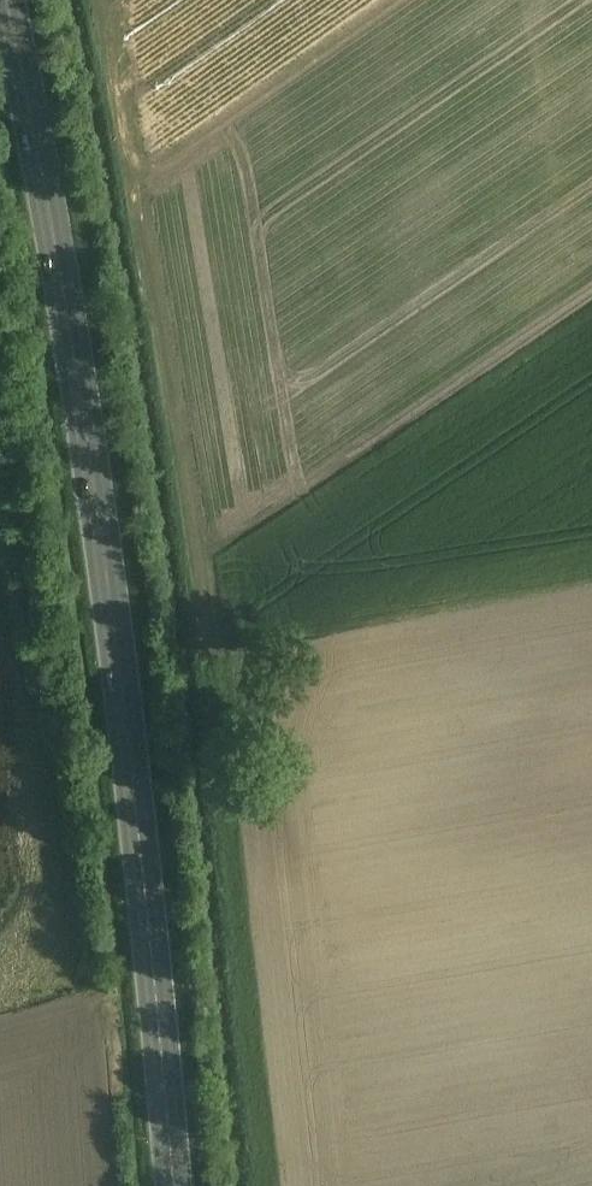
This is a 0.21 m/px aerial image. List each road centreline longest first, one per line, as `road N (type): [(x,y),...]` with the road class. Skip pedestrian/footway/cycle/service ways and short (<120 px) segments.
road 1 (primary): [(5,0),(96,495),(173,1185)]

